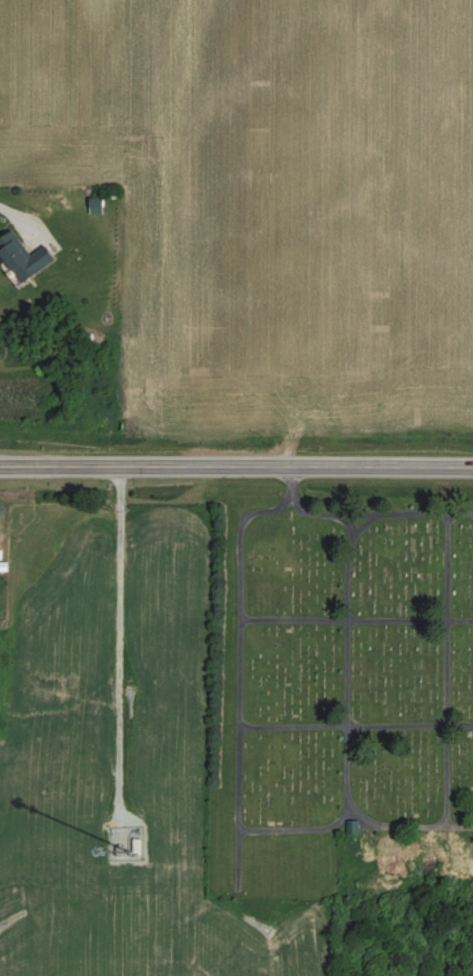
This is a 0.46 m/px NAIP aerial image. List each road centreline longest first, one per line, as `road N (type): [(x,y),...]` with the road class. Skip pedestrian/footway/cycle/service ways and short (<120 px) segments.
road 1 (primary): [(472,467),(0,465)]

